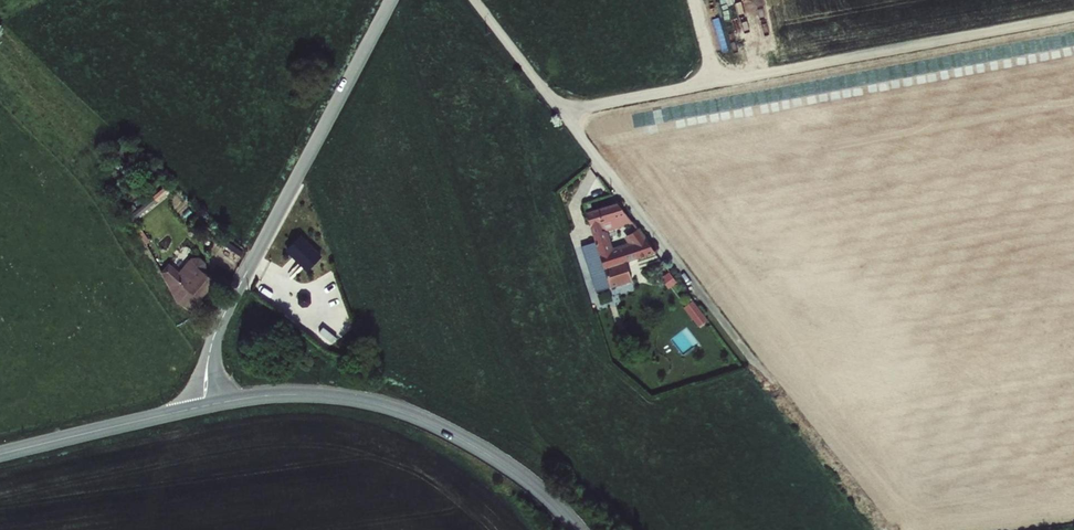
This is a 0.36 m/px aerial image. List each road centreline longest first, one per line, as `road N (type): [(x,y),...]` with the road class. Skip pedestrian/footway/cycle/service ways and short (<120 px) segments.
road 1 (residential): [(885,529),(474,0)]
road 2 (track): [(567,115),(1073,18)]
road 3 (unclassified): [(390,0),(221,321),(206,368),(206,405)]
road 4 (unclassified): [(206,405),(303,394),(401,412),(506,466),(577,529)]
road 5 (unclassified): [(0,454),(206,405)]

